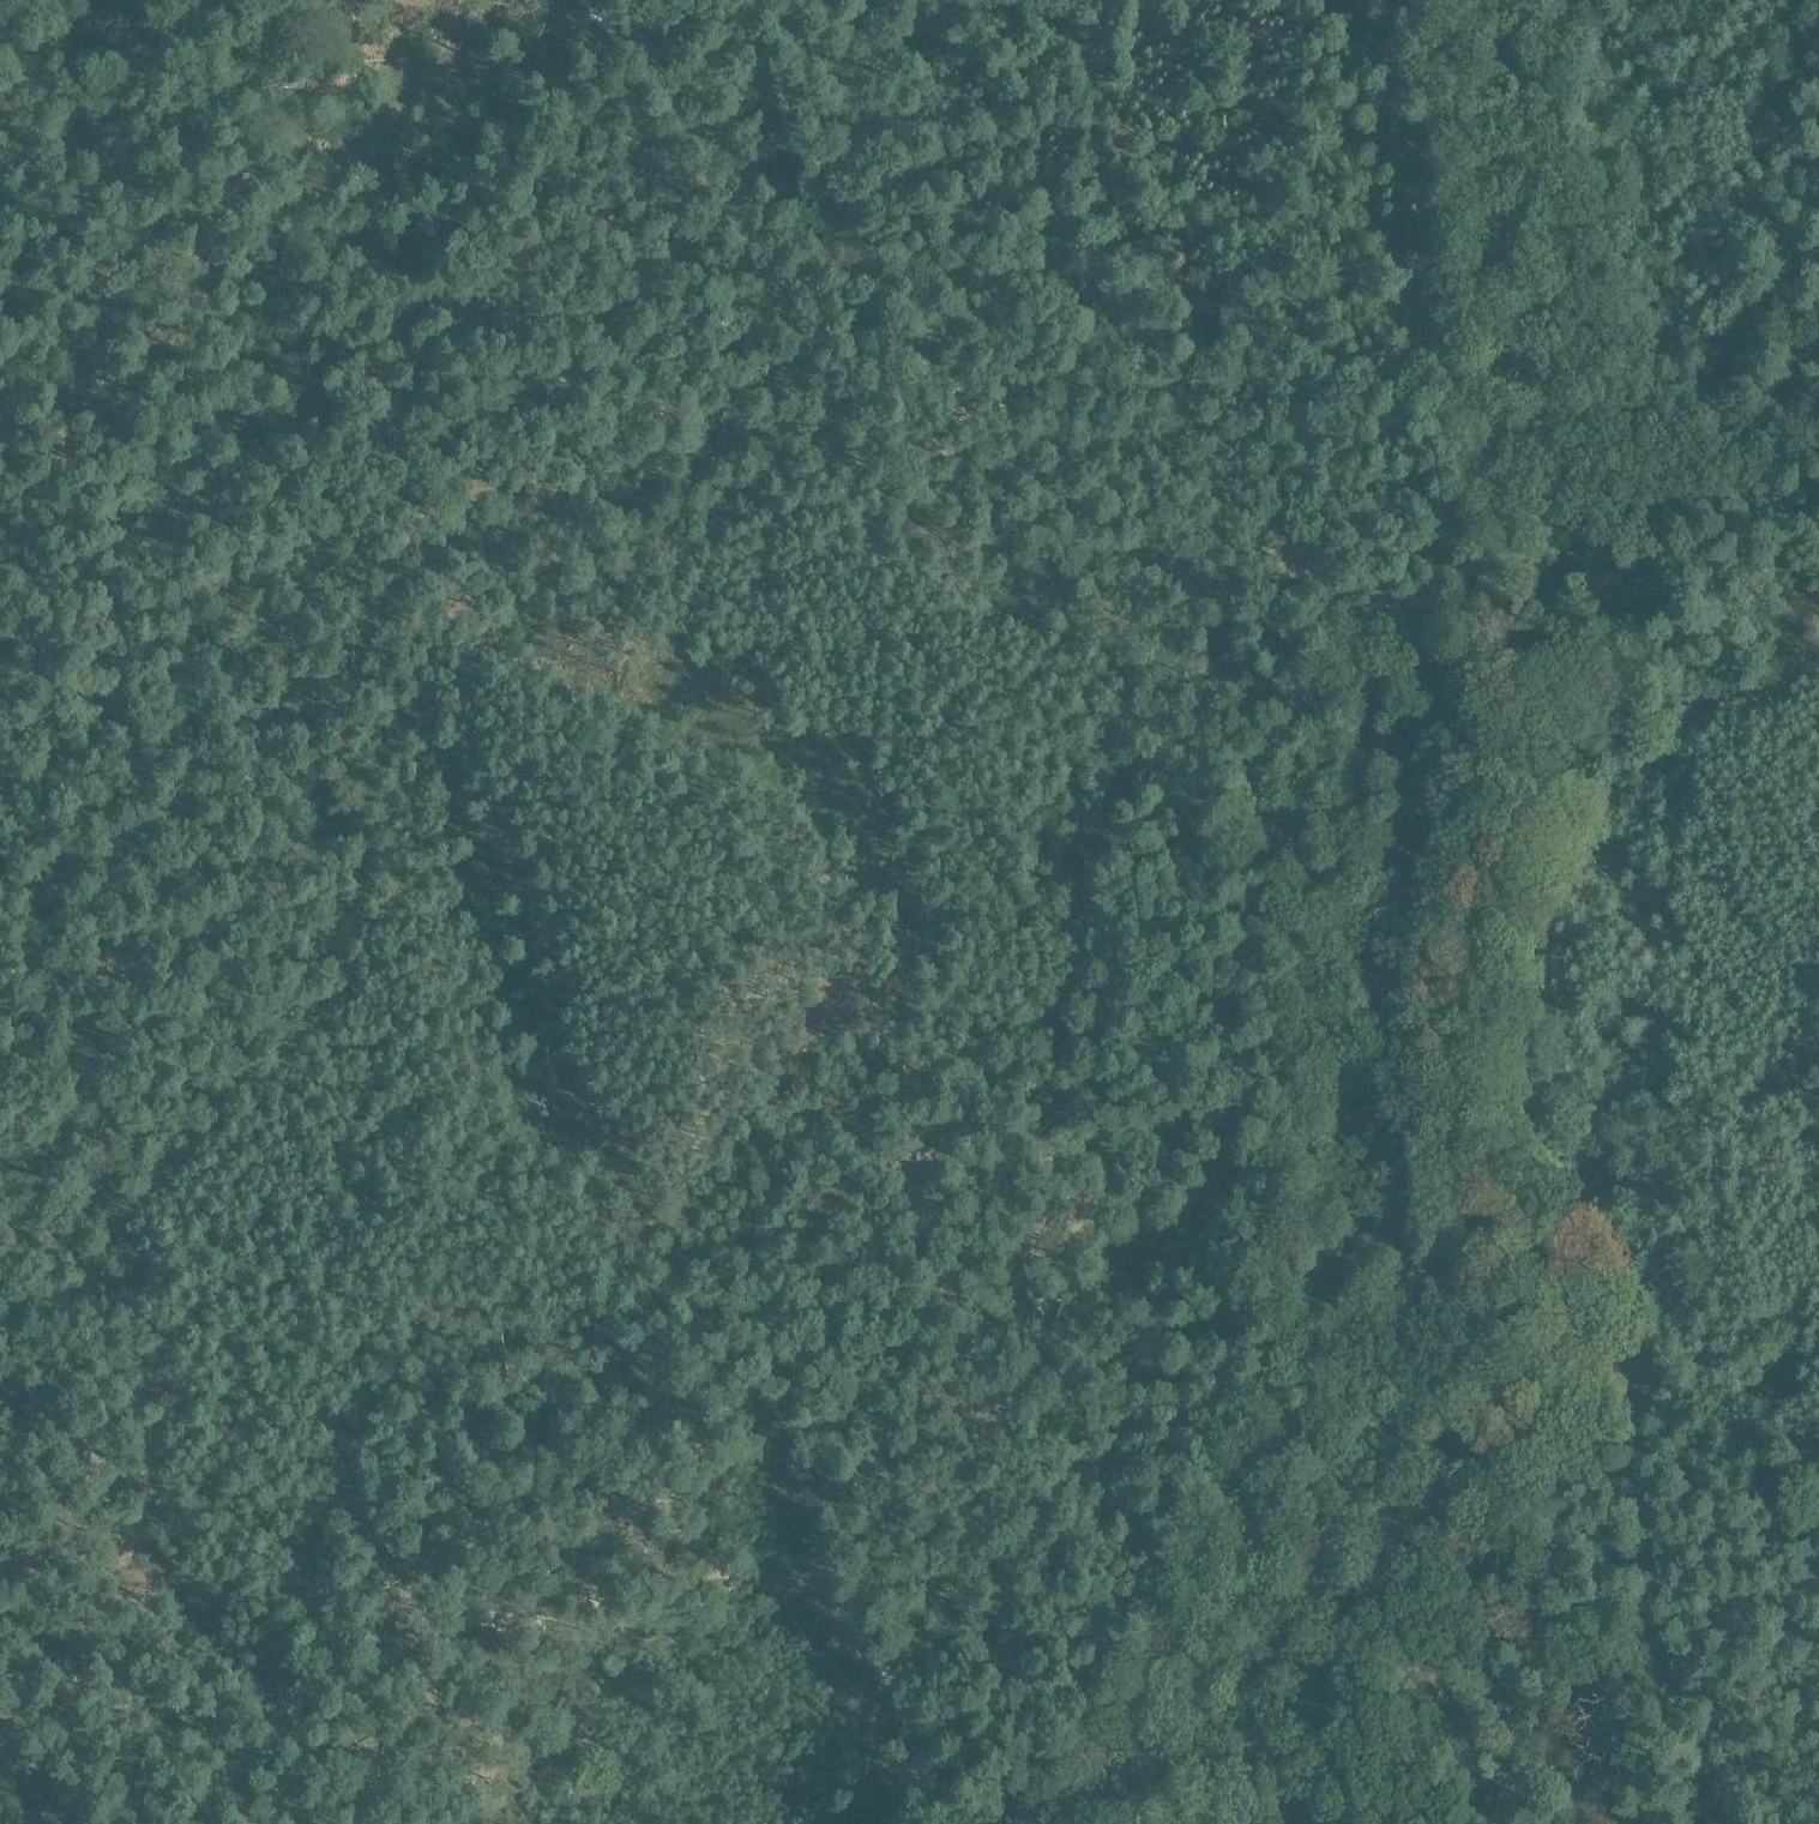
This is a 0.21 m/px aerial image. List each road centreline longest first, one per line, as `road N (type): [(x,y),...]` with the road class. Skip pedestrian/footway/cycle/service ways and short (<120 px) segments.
road 1 (track): [(1412,0),(1458,464),(1457,546),(1393,769),(1352,1205)]
road 2 (track): [(1431,624),(1286,563),(1245,526),(1108,341),(1054,306),(934,282),(871,262),(821,234),(686,114),(581,0)]
road 3 (track): [(1352,1205),(1316,1535),(1302,1576),(1227,1707),(1129,1823)]

